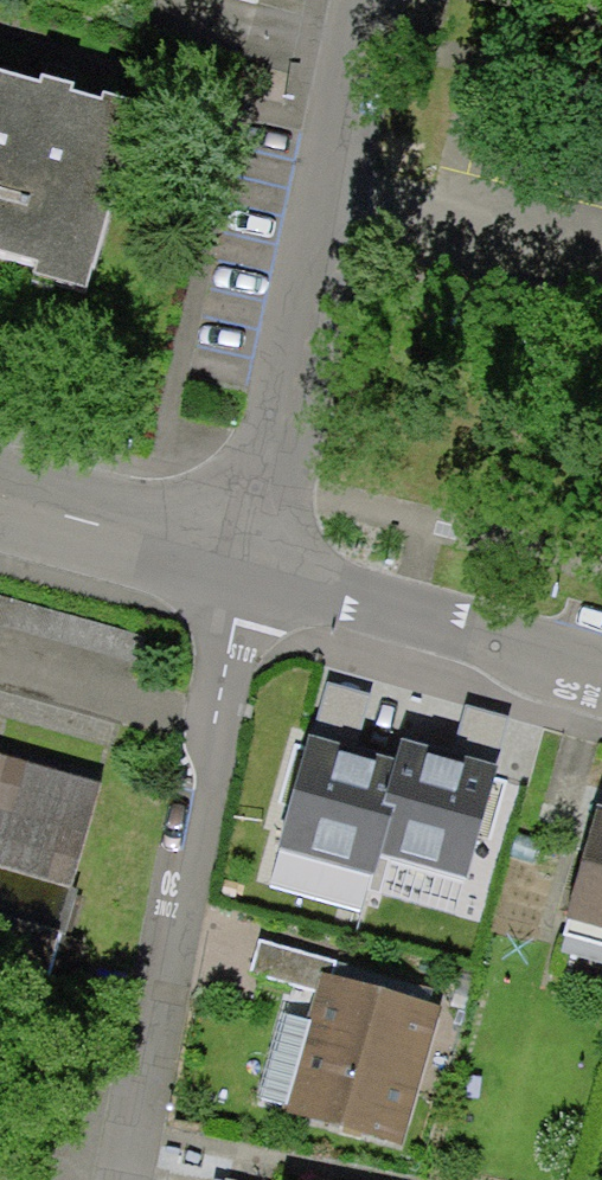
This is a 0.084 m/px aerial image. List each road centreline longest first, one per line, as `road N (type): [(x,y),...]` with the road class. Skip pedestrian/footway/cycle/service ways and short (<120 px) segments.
road 1 (residential): [(259,567),(121,1179)]
road 2 (residential): [(366,0),(259,567)]
road 3 (residential): [(259,567),(601,665)]
road 4 (residential): [(0,500),(259,567)]

